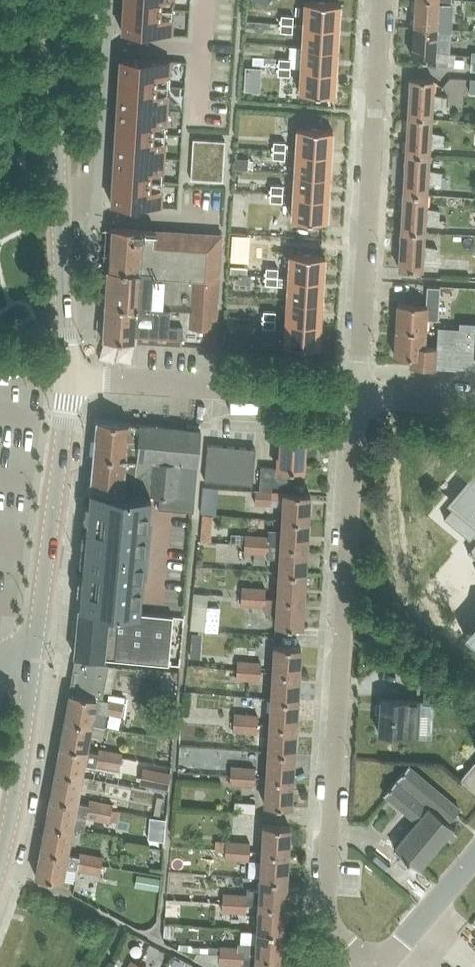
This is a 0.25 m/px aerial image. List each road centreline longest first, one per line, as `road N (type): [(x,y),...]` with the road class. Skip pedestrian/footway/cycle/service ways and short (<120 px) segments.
road 1 (residential): [(375,966),(335,930),(327,910),(358,397)]
road 2 (residential): [(358,397),(381,0)]
road 3 (secondary): [(32,667),(69,377)]
road 4 (unclassified): [(358,397),(69,377)]
road 5 (residential): [(58,199),(98,198),(110,0)]
road 6 (secondary): [(58,199),(50,0)]
road 7 (secondary): [(0,860),(32,667)]
road 8 (secondary): [(69,377),(58,199)]
road 9 (unclassified): [(381,966),(474,856)]

